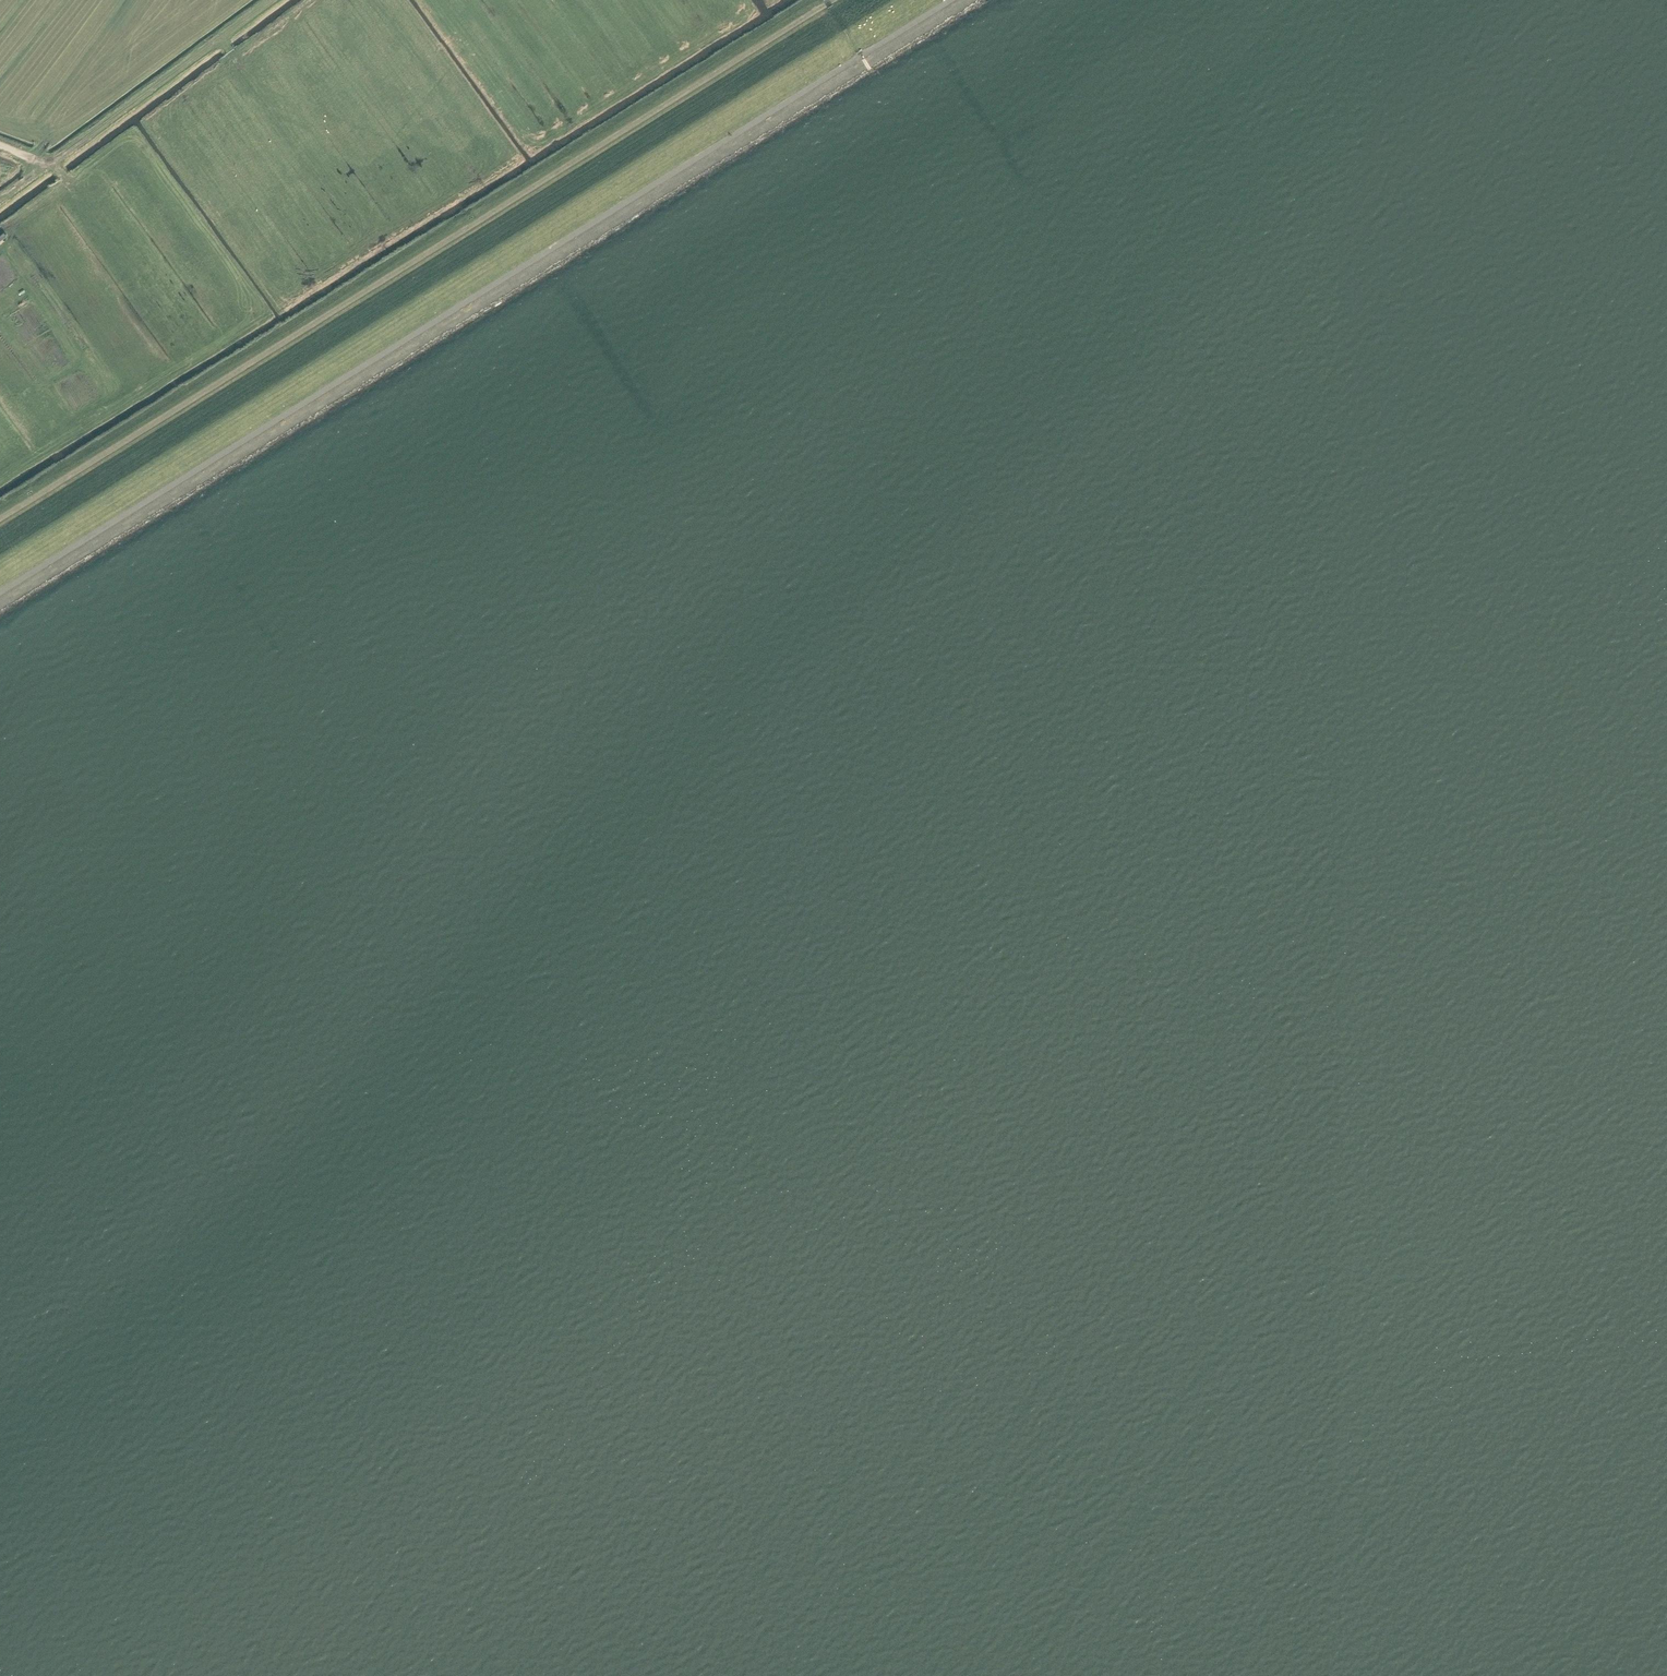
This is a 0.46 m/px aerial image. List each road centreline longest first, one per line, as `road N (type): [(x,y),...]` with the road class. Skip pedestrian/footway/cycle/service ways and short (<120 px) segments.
road 1 (track): [(0,201),(278,0)]

